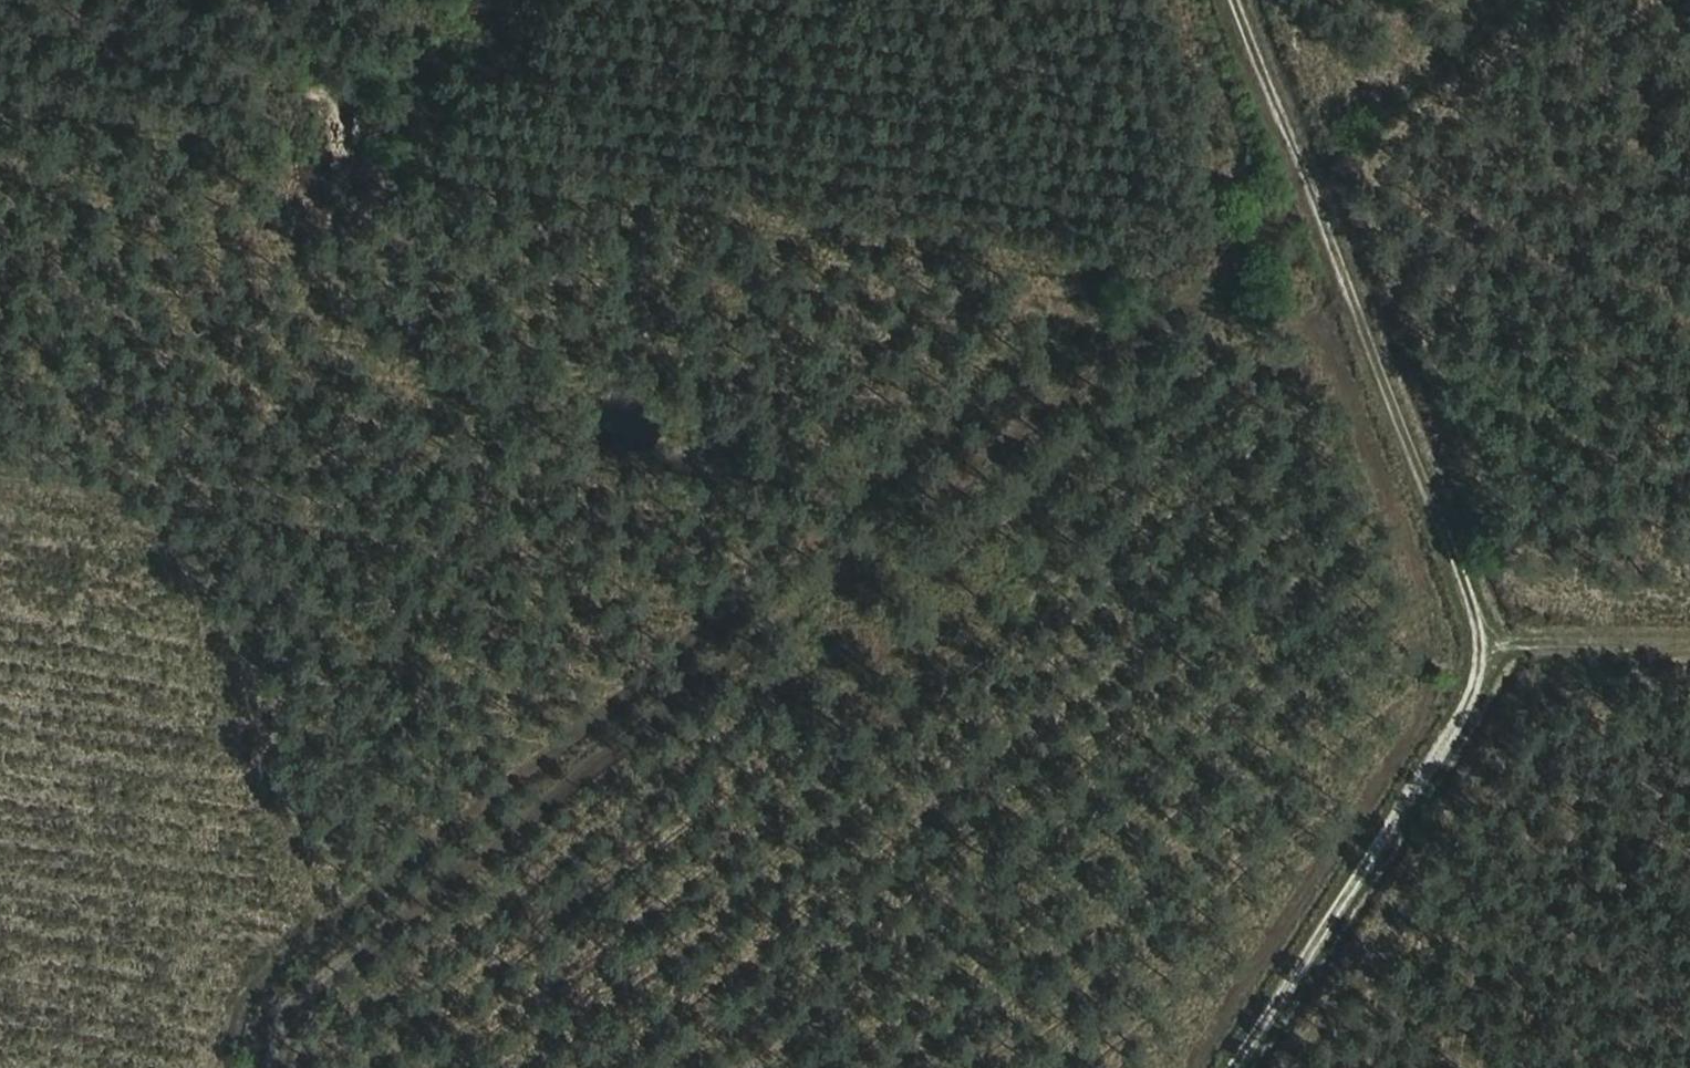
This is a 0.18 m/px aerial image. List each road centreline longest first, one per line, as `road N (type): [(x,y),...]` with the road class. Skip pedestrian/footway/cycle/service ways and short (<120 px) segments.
road 1 (track): [(1217,1067),(1504,623),(1254,0)]
road 2 (track): [(1504,623),(1689,623)]

